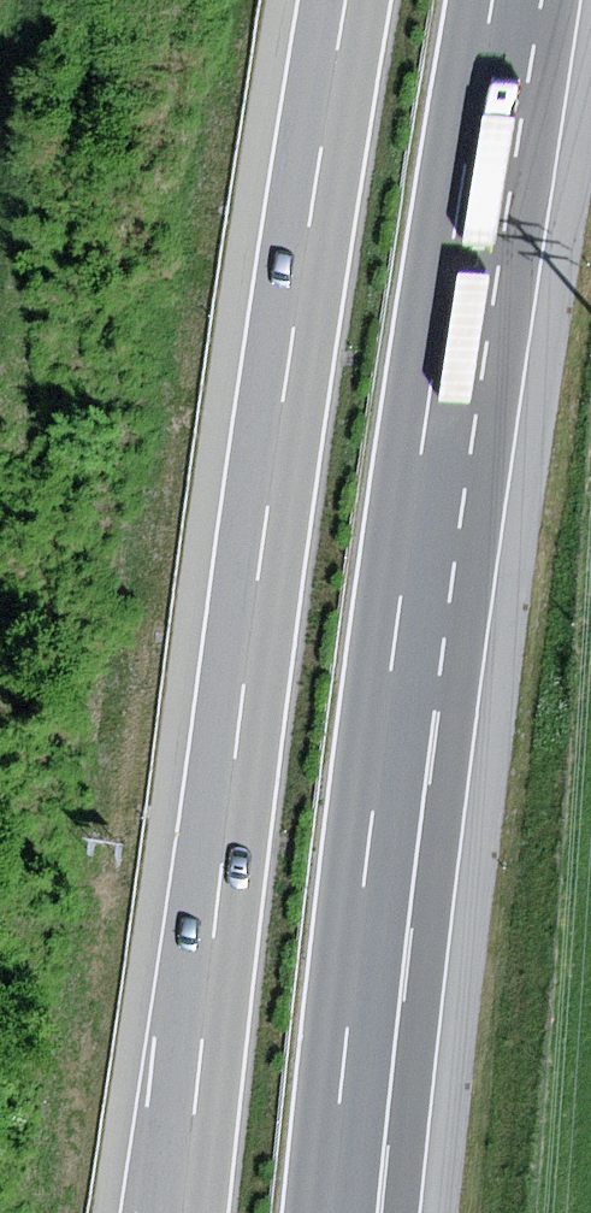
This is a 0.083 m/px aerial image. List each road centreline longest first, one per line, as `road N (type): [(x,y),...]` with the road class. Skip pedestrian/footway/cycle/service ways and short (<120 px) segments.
road 1 (motorway): [(348,0),(246,655),(184,1212)]
road 2 (motorway): [(331,1188),(428,420),(498,0)]

